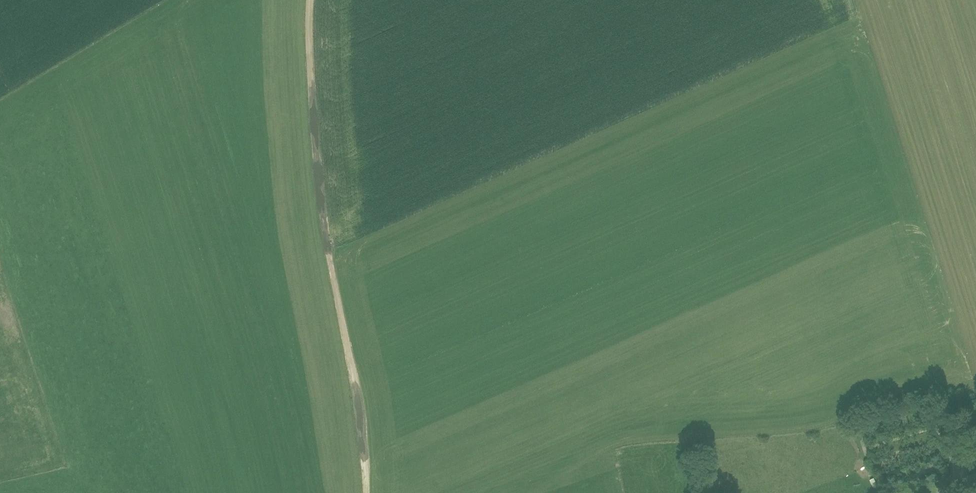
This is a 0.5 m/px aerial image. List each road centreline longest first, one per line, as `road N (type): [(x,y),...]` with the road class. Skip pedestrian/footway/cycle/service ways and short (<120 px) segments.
road 1 (track): [(365,492),(322,211),(310,0)]

